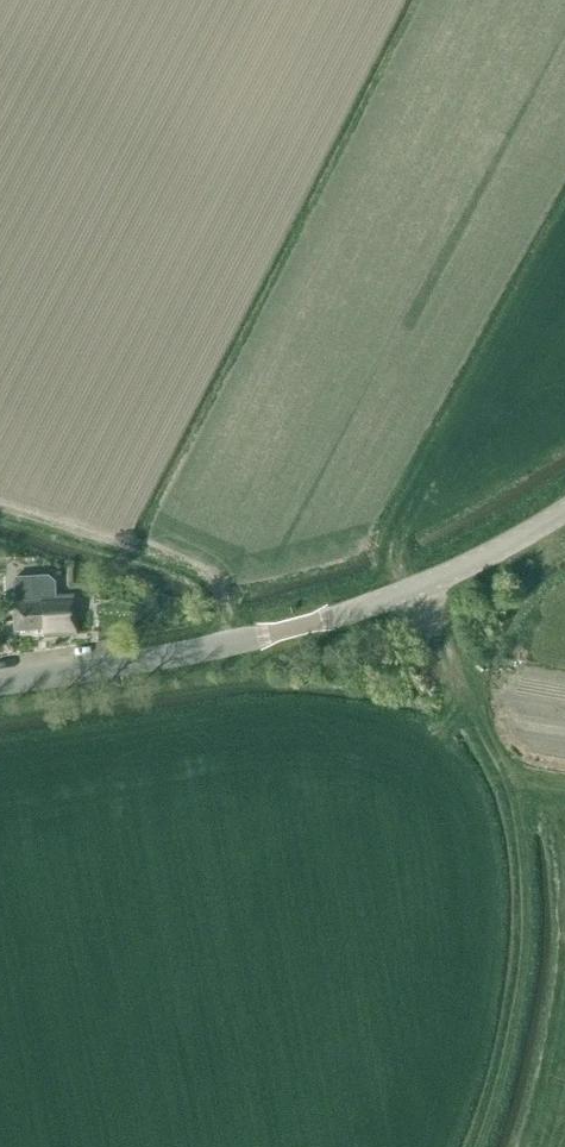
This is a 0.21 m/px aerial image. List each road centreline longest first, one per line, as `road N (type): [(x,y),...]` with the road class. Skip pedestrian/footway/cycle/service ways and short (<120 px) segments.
road 1 (unclassified): [(0,684),(219,645),(359,607),(474,561),(564,510)]
road 2 (track): [(479,1146),(518,993),(521,844),(499,760),(420,586)]

